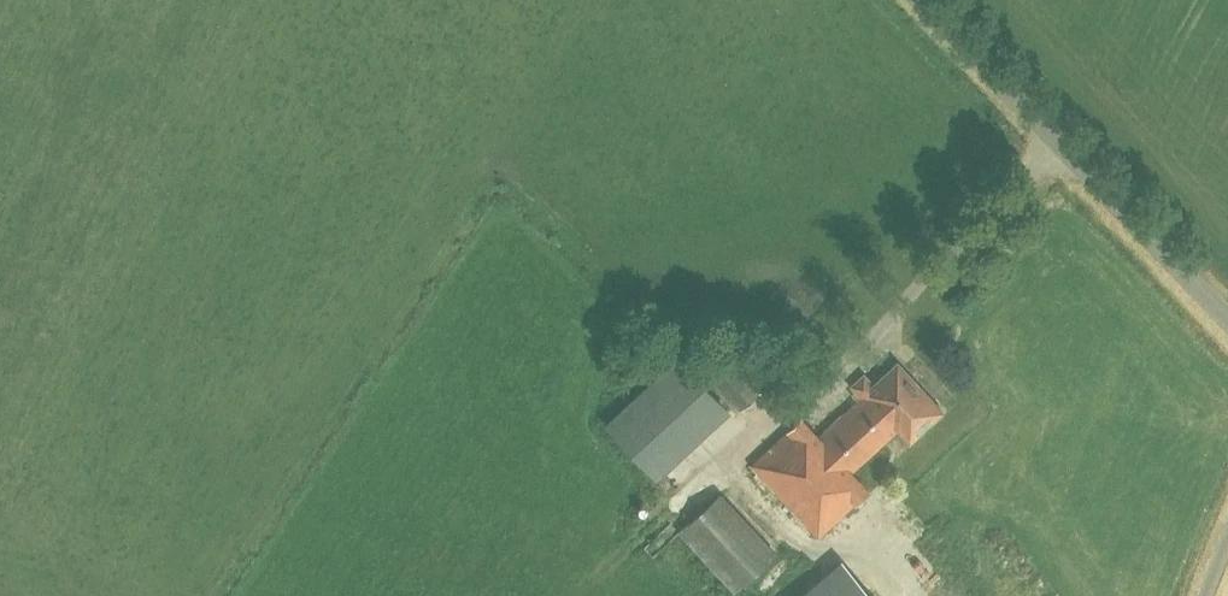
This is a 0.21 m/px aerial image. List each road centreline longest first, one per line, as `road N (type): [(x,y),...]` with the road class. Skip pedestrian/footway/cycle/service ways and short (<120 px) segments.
road 1 (unclassified): [(1227,317),(925,0)]

